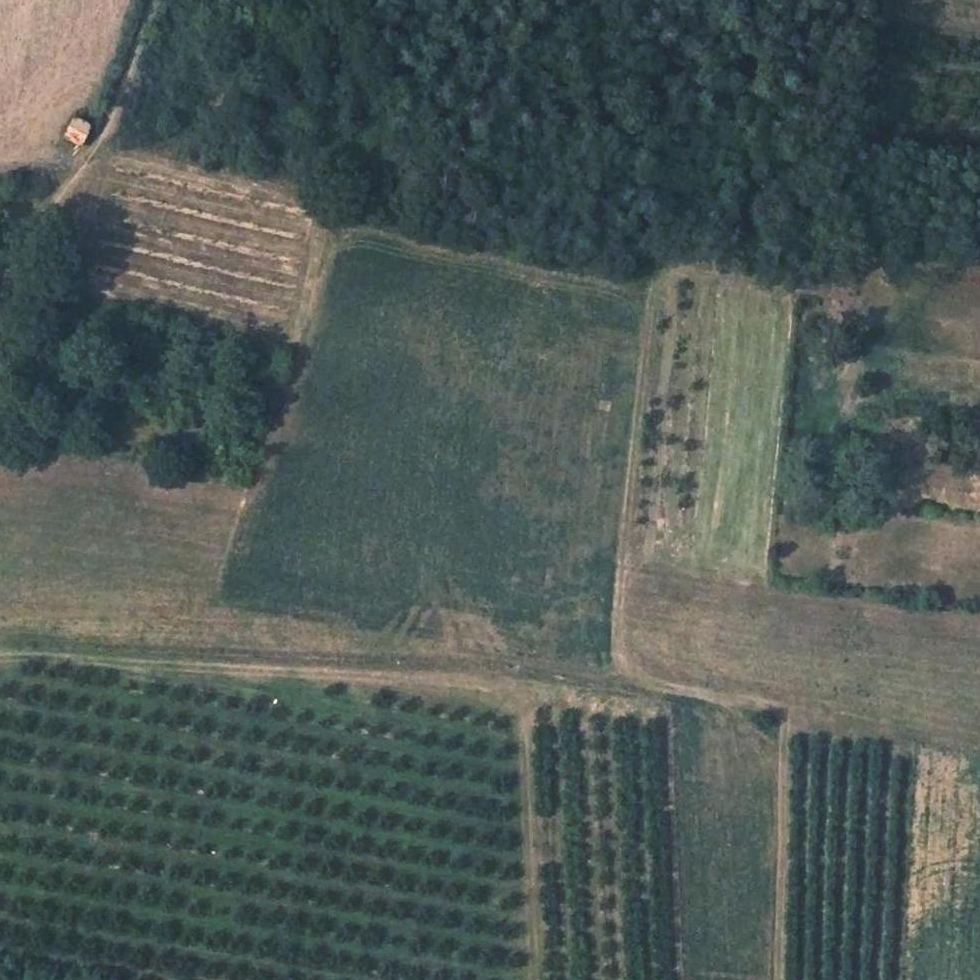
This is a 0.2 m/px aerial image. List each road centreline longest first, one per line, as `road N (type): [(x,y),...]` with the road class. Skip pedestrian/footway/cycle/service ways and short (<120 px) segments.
road 1 (track): [(7,222),(91,161),(159,0)]

